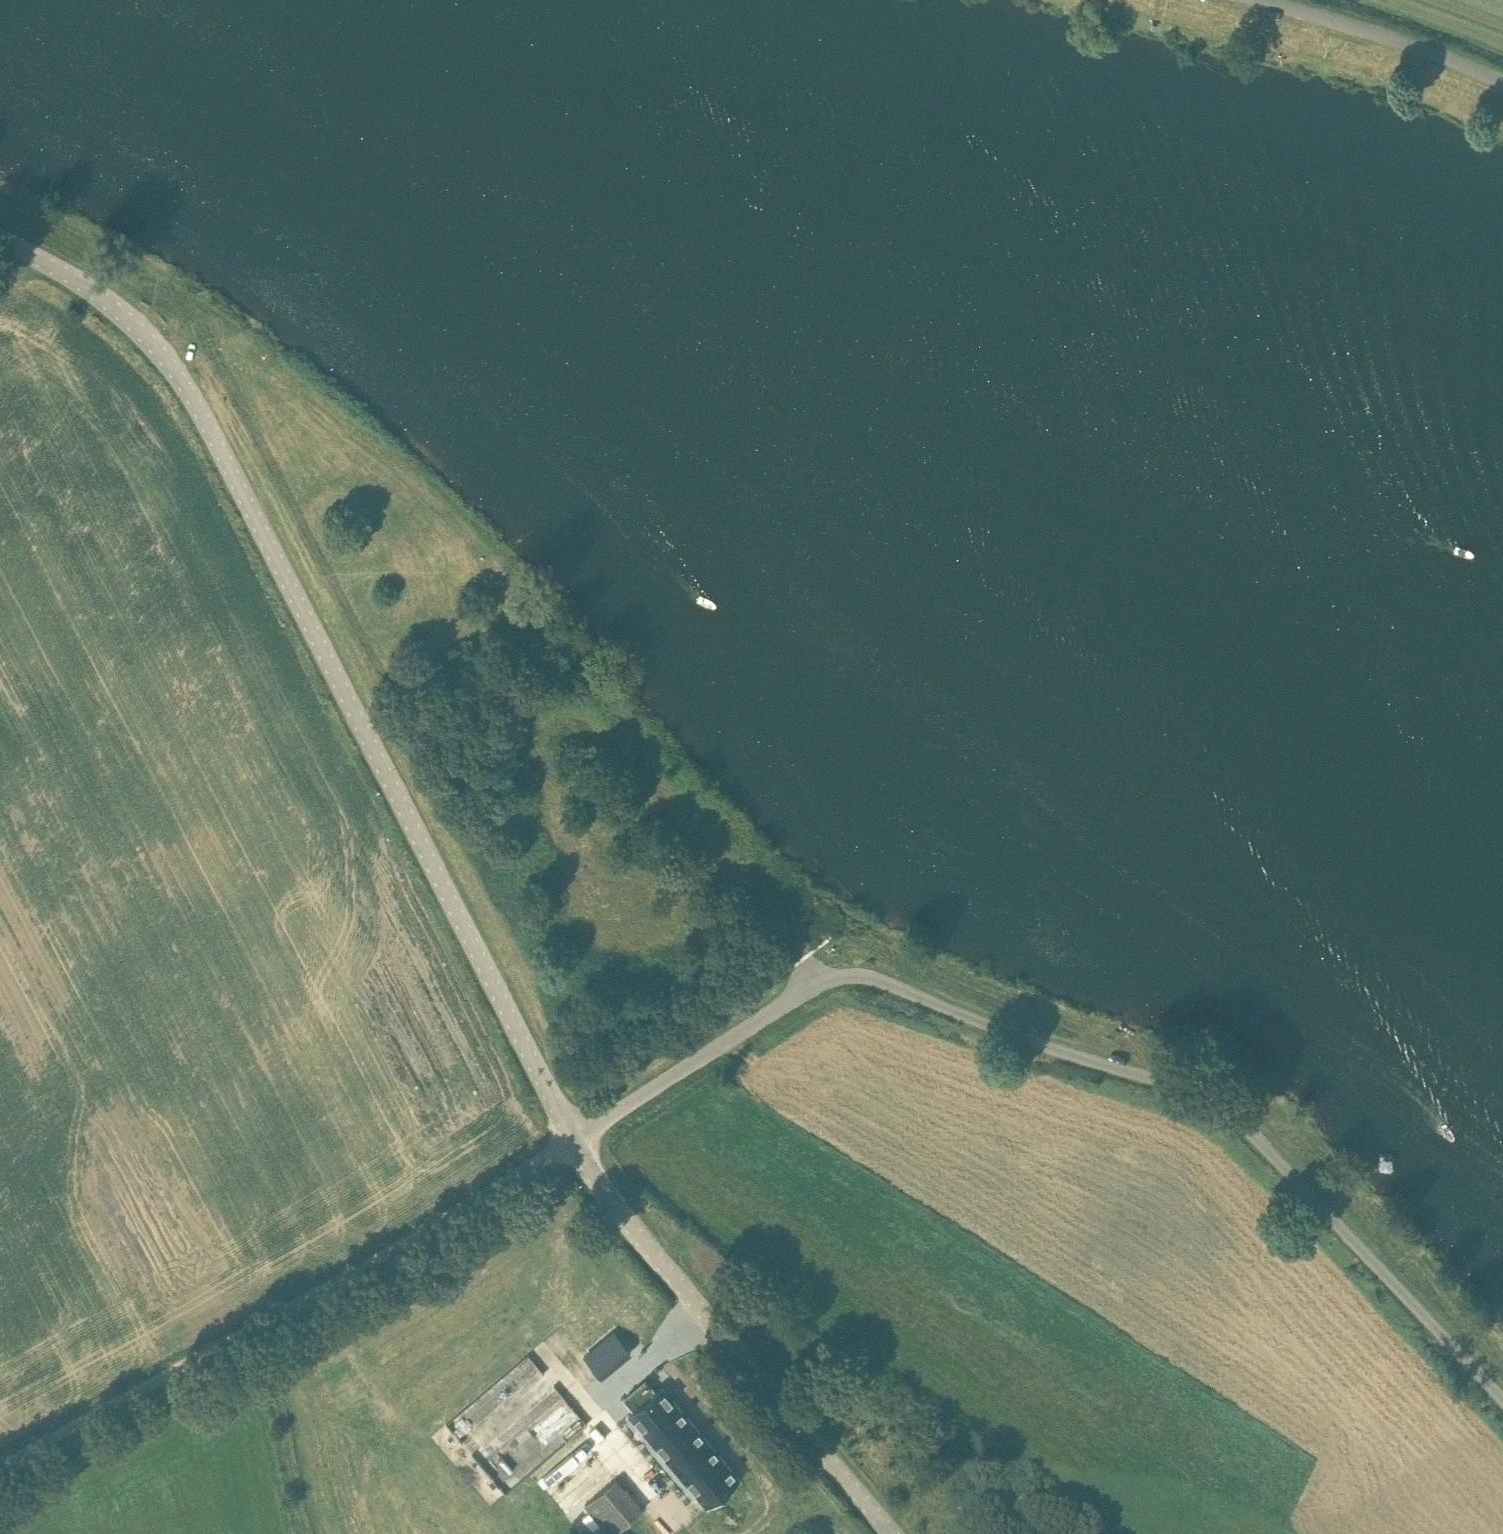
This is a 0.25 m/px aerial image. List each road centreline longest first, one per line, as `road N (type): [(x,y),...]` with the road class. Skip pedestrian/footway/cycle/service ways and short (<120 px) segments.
road 1 (unclassified): [(1502,1400),(1243,1125),(1161,1080),(867,980),(819,986),(574,1138)]
road 2 (tertiary): [(574,1138),(173,361),(103,294),(0,239)]
road 3 (track): [(0,1469),(574,1138)]
road 4 (tertiary): [(894,1533),(606,1193),(574,1138)]
road 5 (track): [(819,986),(760,896),(587,722)]
road 6 (unclassified): [(1502,78),(1410,37),(1282,0)]

